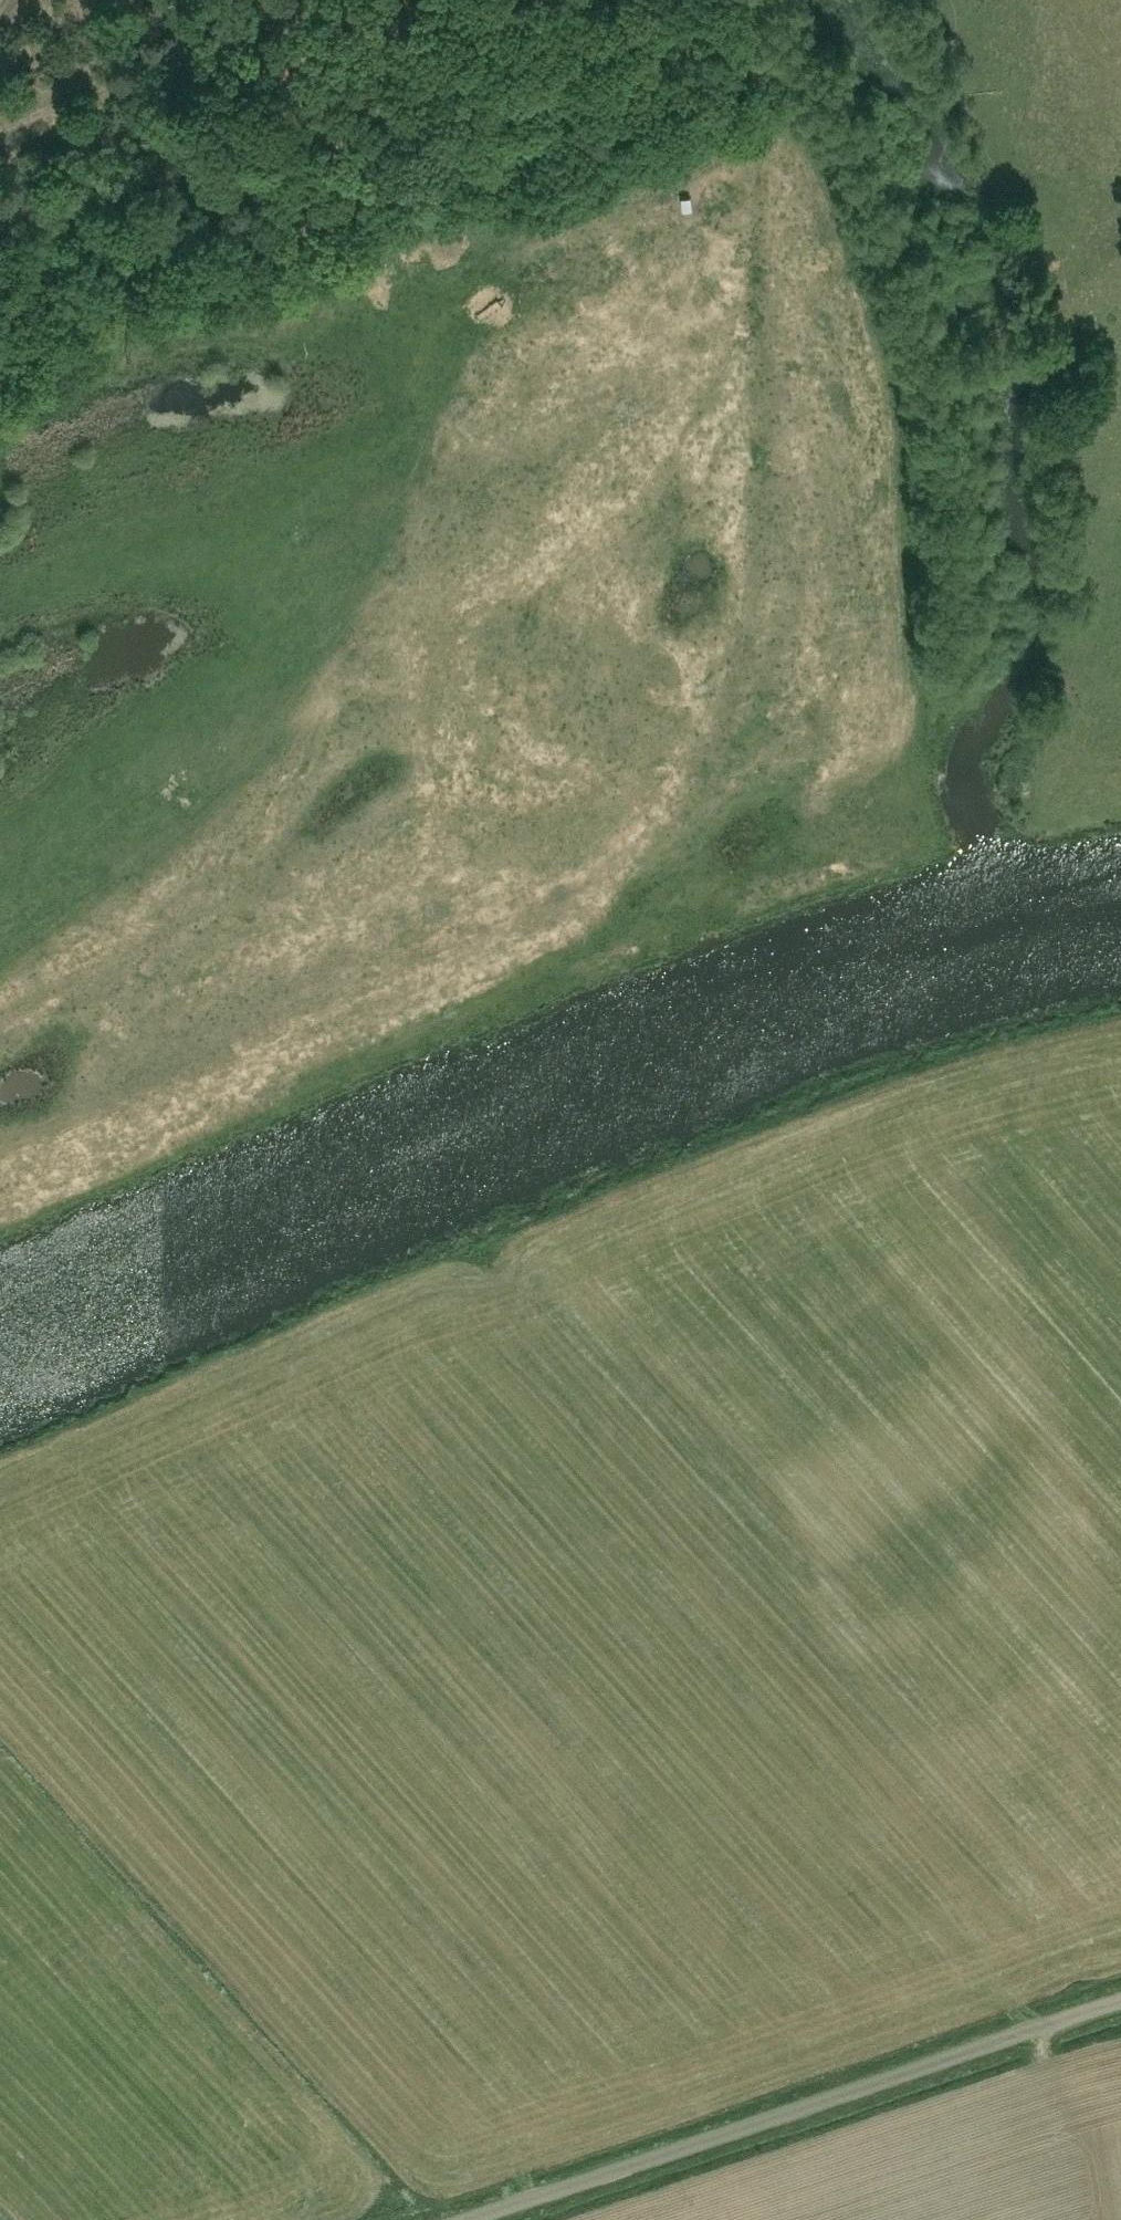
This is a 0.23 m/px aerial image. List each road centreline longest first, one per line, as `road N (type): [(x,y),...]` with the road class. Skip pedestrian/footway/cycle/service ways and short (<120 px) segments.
road 1 (unclassified): [(1120,2004),(492,2219)]
road 2 (track): [(0,178),(162,181),(196,209),(232,265)]

